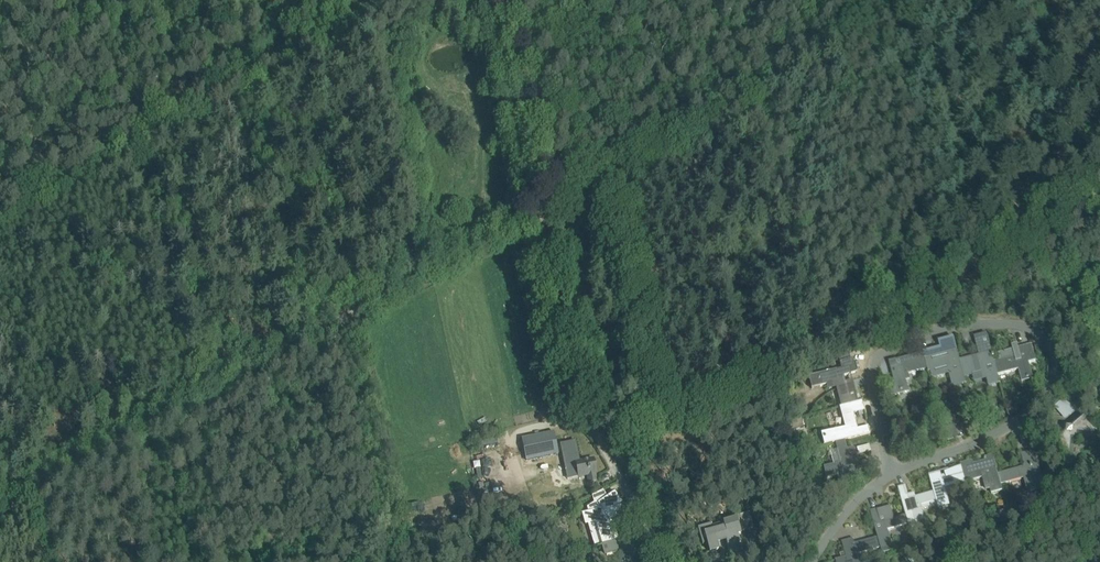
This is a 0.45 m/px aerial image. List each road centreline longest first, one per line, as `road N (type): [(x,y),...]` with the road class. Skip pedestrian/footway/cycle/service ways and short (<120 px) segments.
road 1 (track): [(604,176),(651,403),(675,415),(1099,197)]
road 2 (track): [(0,498),(534,215)]
road 3 (residential): [(891,471),(874,359),(958,324),(1033,329),(1049,348),(1054,371),(1036,404),(974,443),(919,463)]
road 4 (track): [(534,215),(940,0)]
road 5 (track): [(0,199),(374,0)]
road 6 (track): [(534,215),(571,379),(613,465)]
road 7 (track): [(491,0),(534,215)]
road 8 (residential): [(810,561),(848,508),(891,471)]

